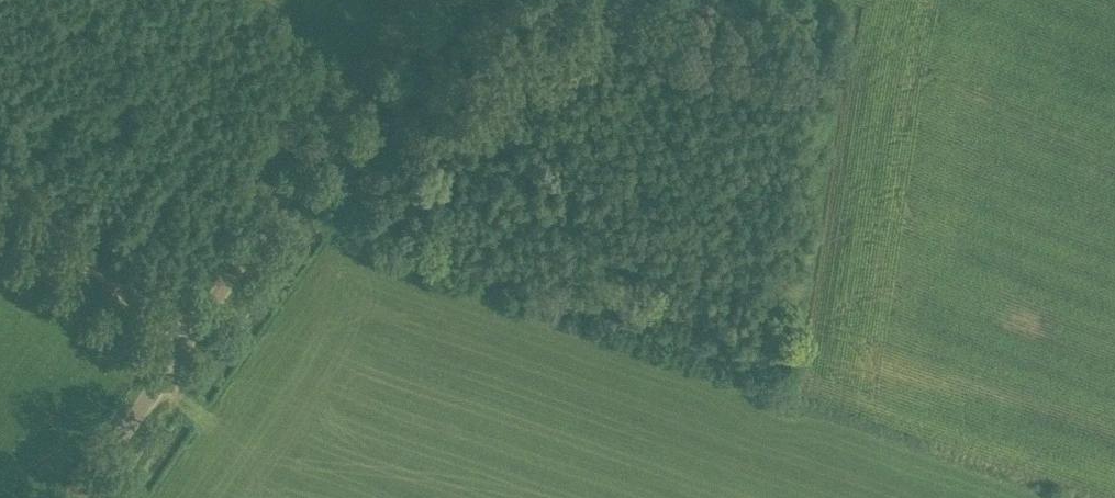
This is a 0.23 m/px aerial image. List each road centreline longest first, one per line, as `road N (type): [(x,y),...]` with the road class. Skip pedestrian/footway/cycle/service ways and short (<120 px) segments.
road 1 (unclassified): [(187,337),(415,0)]
road 2 (unclassified): [(187,337),(0,201)]
road 3 (unclassified): [(77,497),(187,337)]

